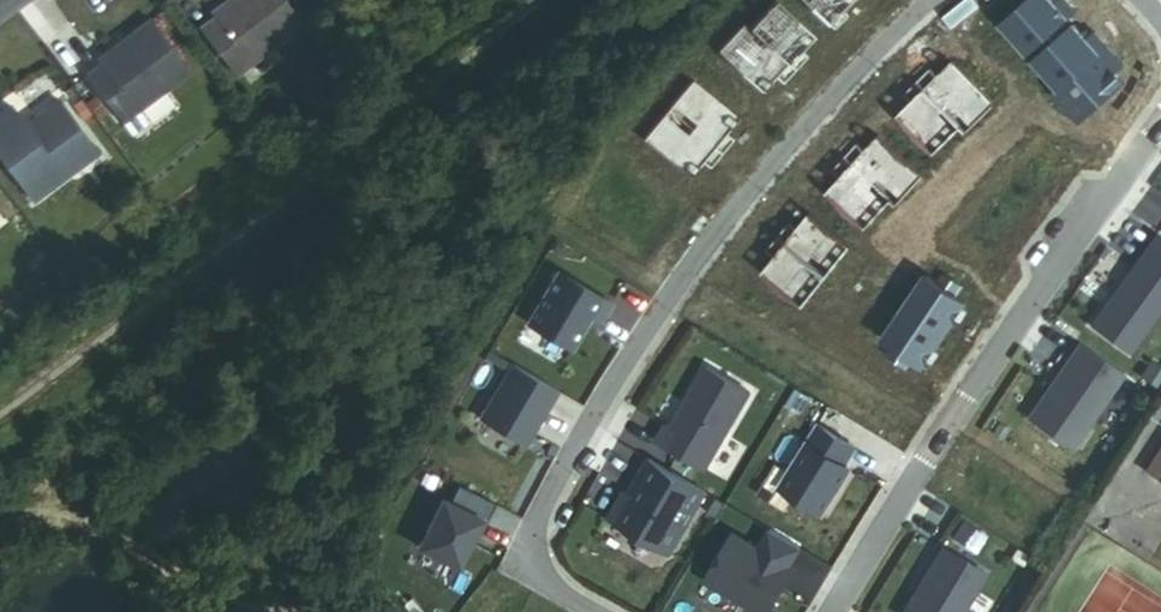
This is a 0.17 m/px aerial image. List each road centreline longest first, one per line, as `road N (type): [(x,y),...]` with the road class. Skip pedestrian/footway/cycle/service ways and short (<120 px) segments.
road 1 (residential): [(924,0),(733,209),(619,365),(543,503),(533,545),(540,574),(591,611)]
road 2 (residential): [(832,611),(945,423),(1159,125)]

